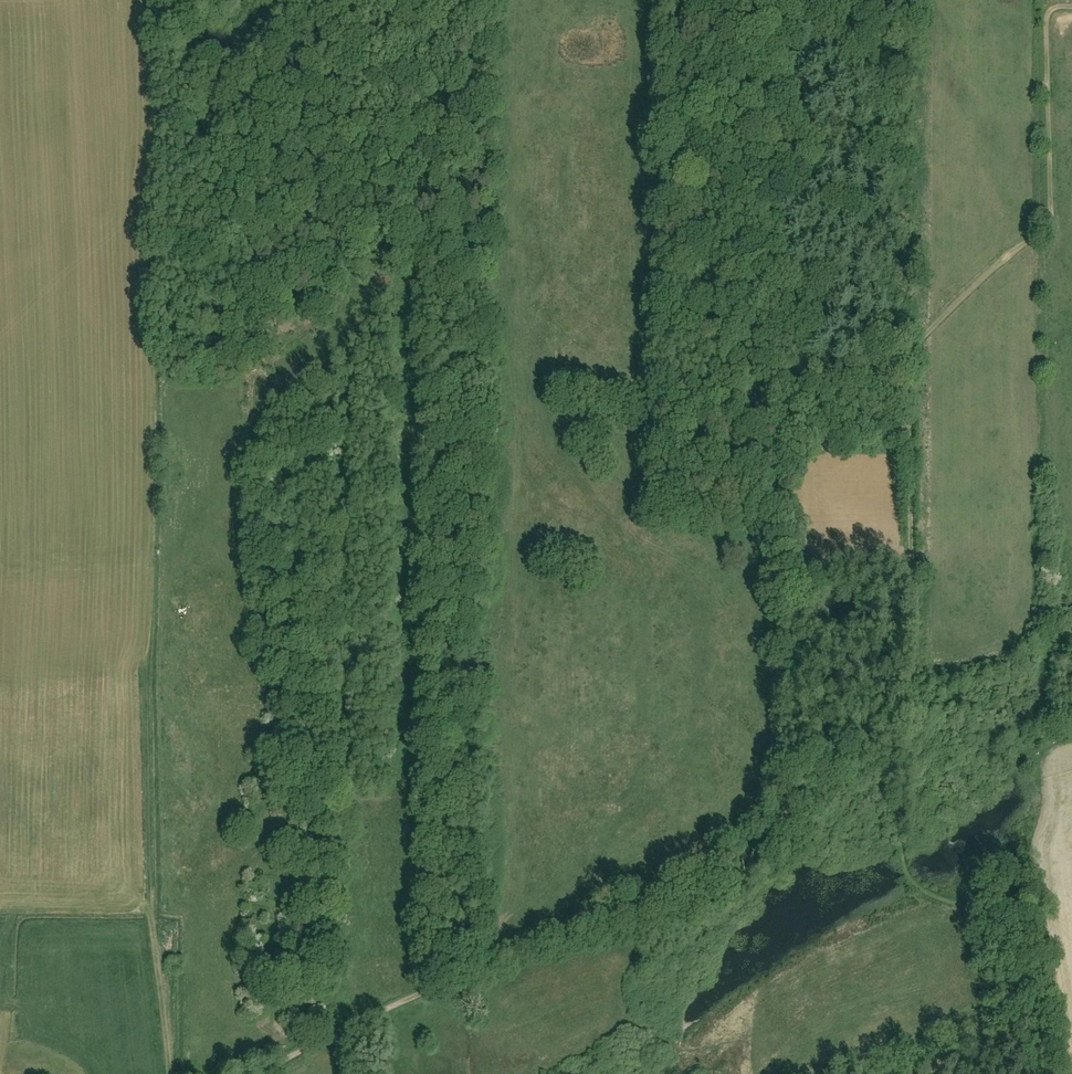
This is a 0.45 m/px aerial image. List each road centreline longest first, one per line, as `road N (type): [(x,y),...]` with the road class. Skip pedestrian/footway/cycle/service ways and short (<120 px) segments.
road 1 (track): [(244,1073),(761,848),(900,720),(918,310),(1048,215),(1046,18),(1071,10)]
road 2 (track): [(856,0),(819,94),(815,185),(848,264),(865,354),(888,412),(910,439)]
road 3 (track): [(166,1073),(151,918),(144,678)]

